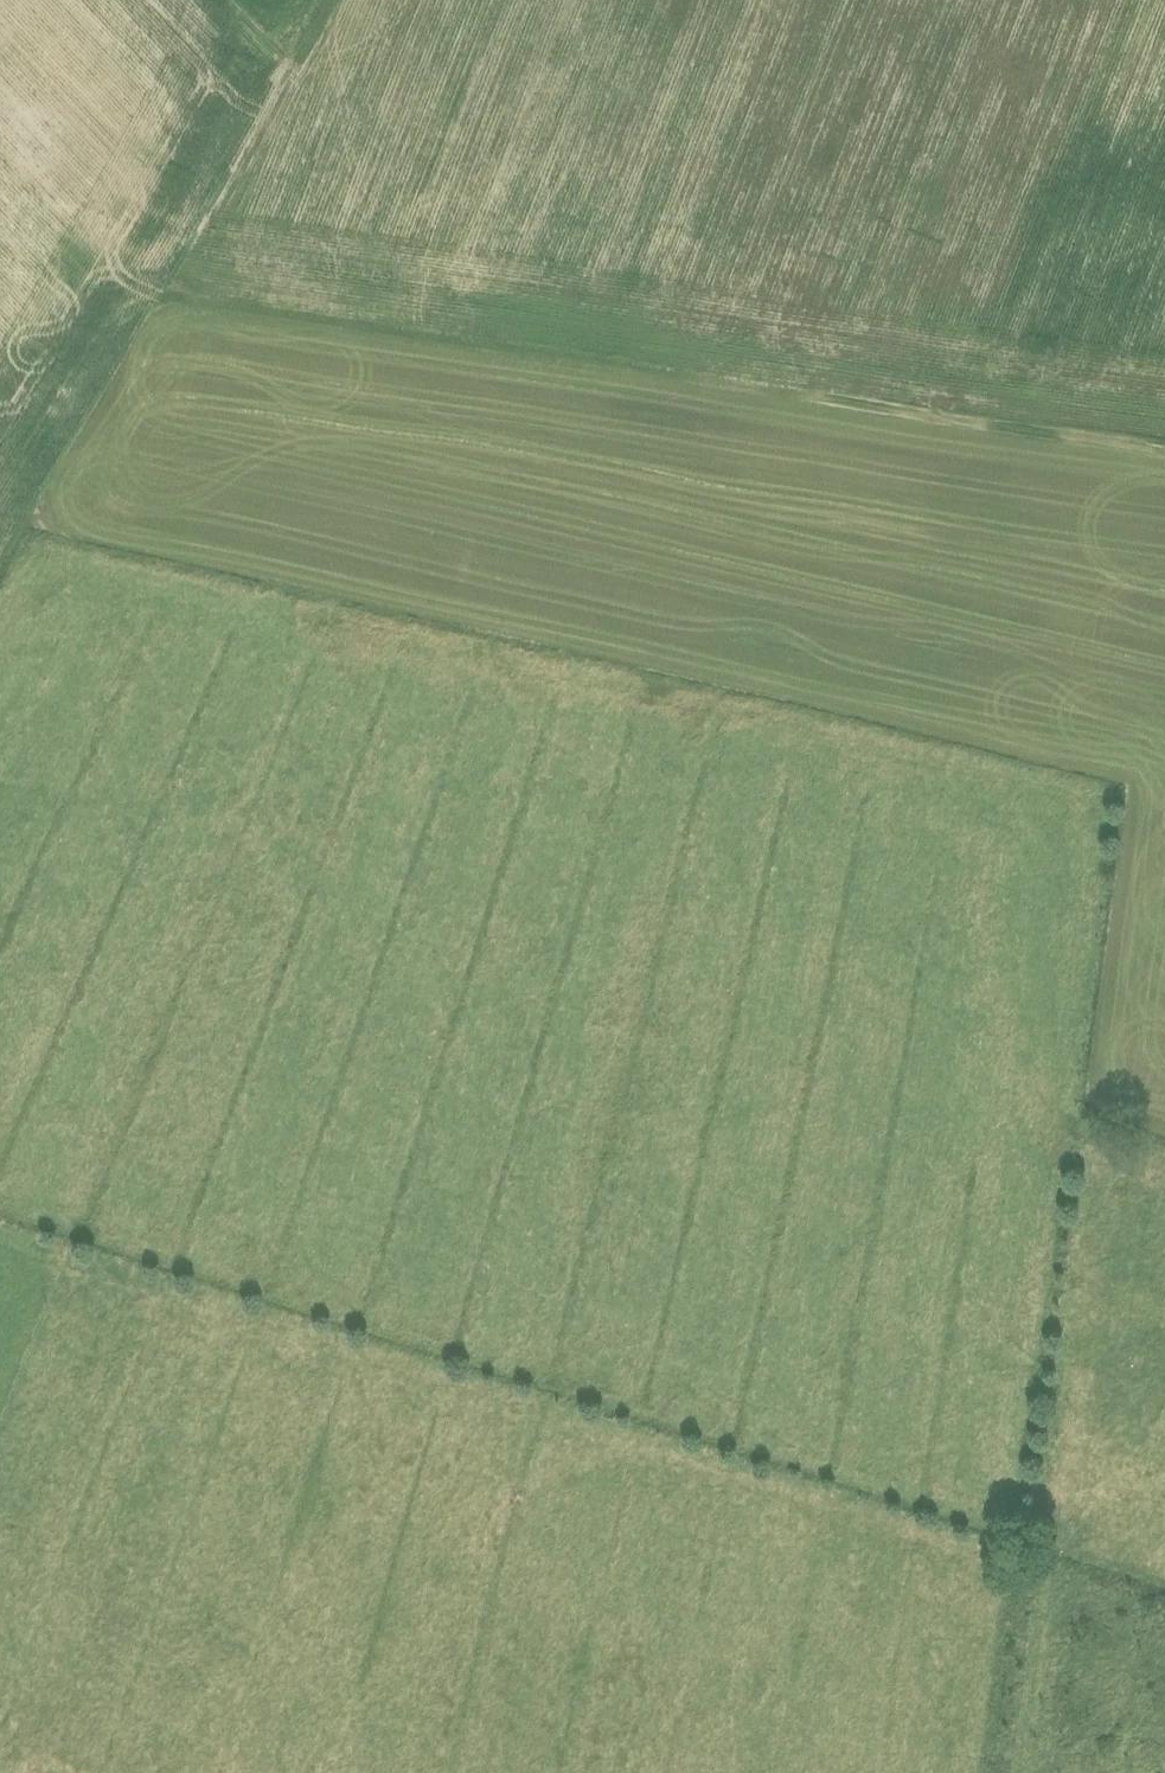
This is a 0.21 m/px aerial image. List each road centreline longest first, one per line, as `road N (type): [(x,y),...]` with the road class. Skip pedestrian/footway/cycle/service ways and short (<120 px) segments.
road 1 (track): [(1022,1772),(1082,1301)]

